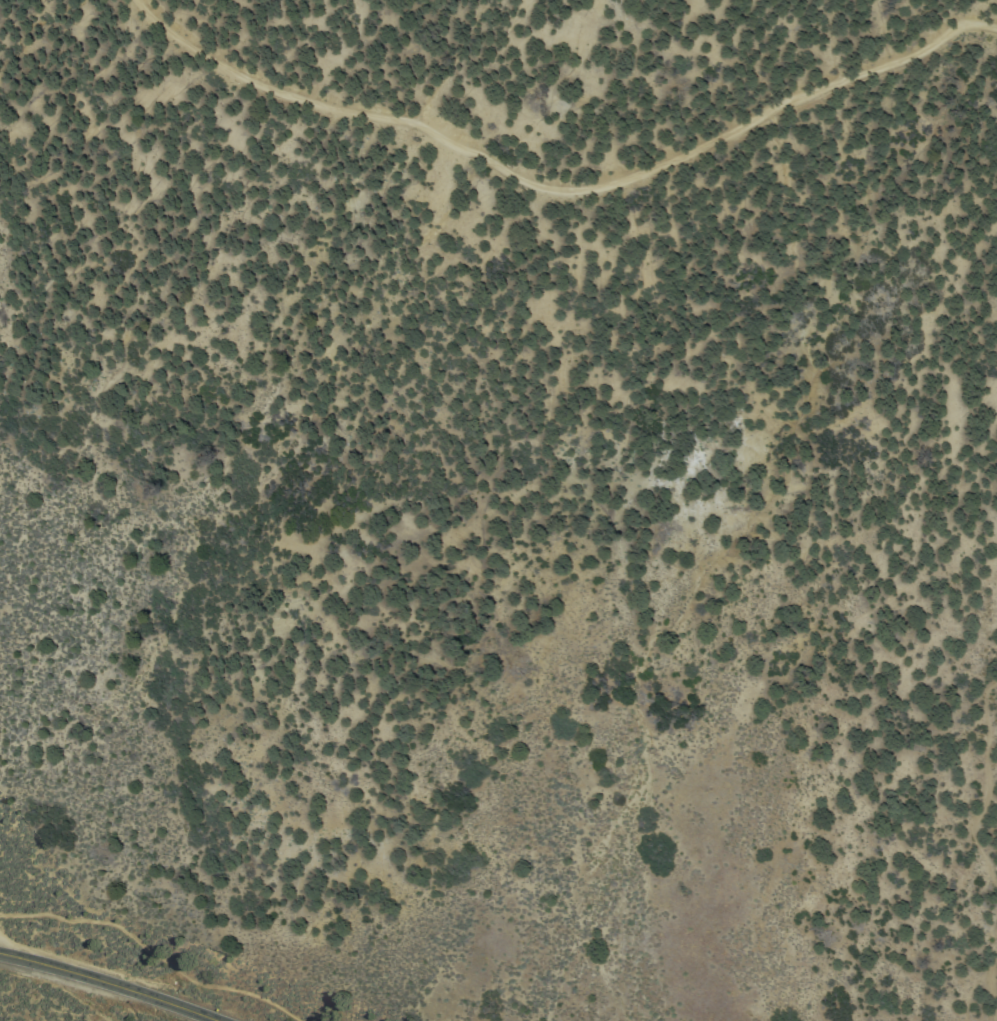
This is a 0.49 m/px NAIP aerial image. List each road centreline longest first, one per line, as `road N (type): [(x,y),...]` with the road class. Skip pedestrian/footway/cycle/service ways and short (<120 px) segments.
road 1 (track): [(141,0),(156,20),(250,81),(419,127),(568,193),(655,172),(792,104),(919,55),(956,30),(996,28)]
road 2 (secondary): [(218,1020),(0,953)]

